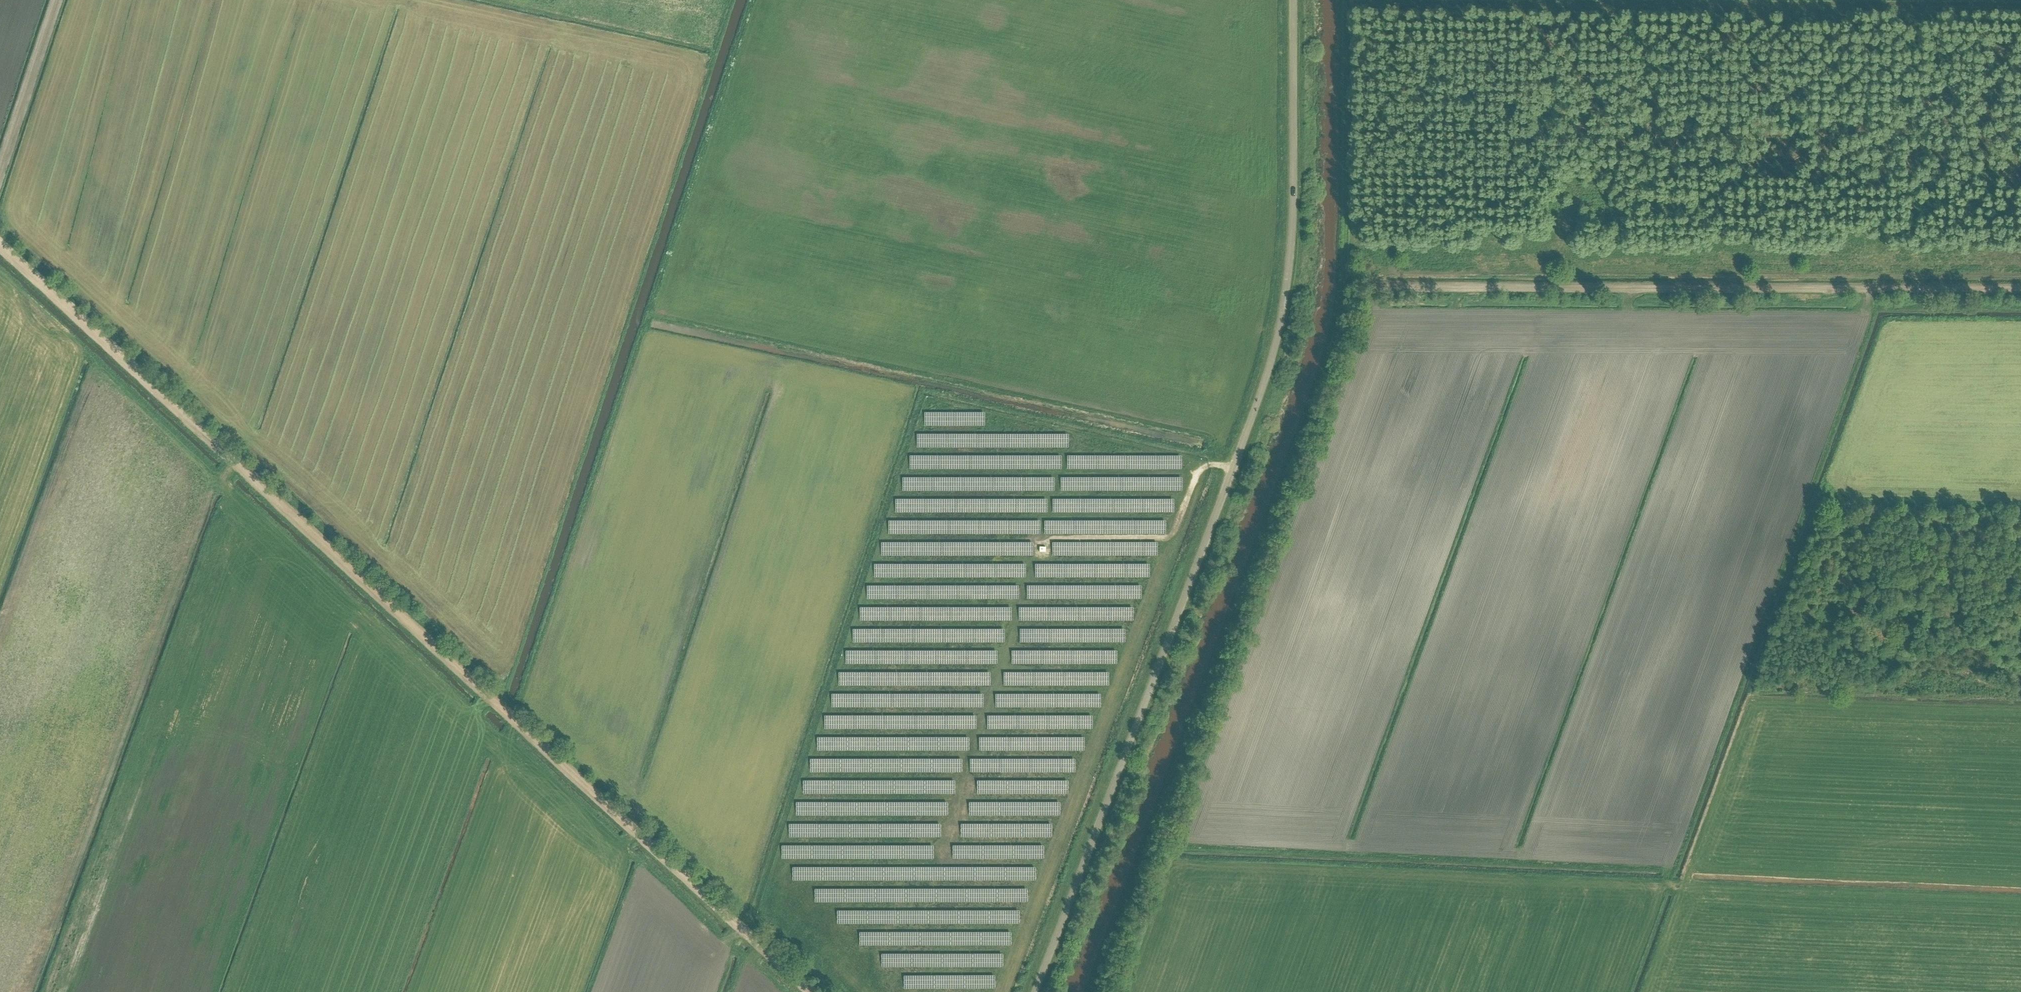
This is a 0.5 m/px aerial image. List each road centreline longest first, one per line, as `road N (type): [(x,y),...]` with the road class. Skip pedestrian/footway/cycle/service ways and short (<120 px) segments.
road 1 (track): [(0,243),(812,991)]
road 2 (tertiary): [(1035,991),(1278,332),(1291,217),(1292,0)]
road 3 (track): [(1085,991),(1344,286)]
road 4 (track): [(2020,288),(1344,286)]
road 5 (track): [(1347,0),(1344,286)]
road 6 (track): [(0,165),(54,0)]

